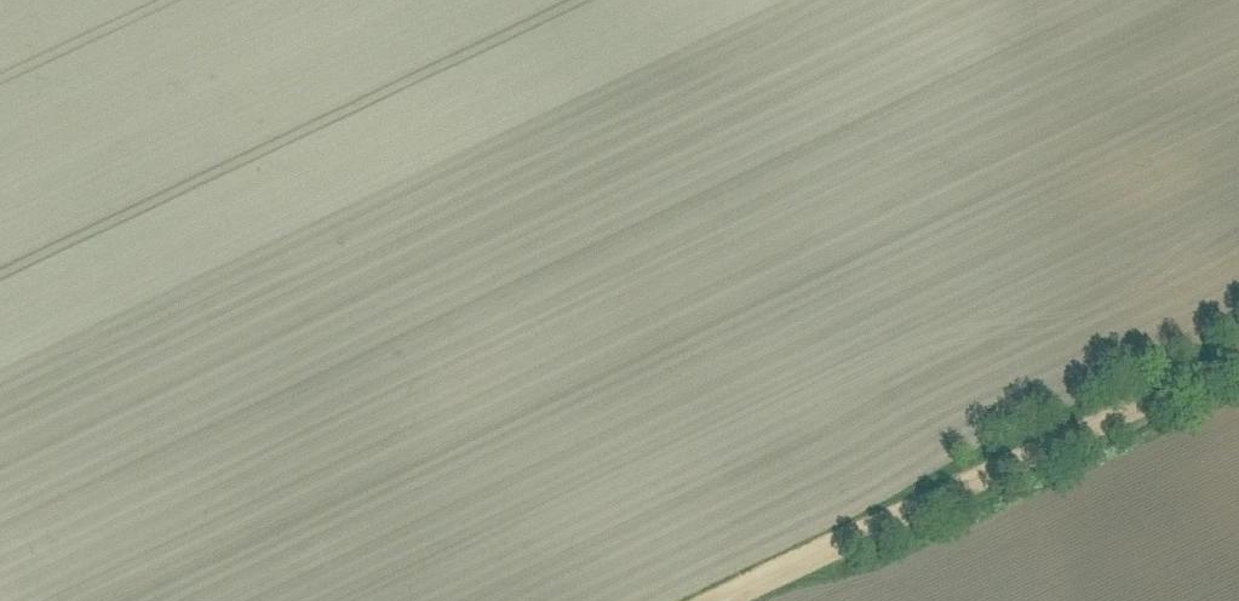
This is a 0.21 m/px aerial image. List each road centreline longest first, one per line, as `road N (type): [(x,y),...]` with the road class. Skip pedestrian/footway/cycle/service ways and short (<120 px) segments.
road 1 (track): [(733,600),(1238,360)]

